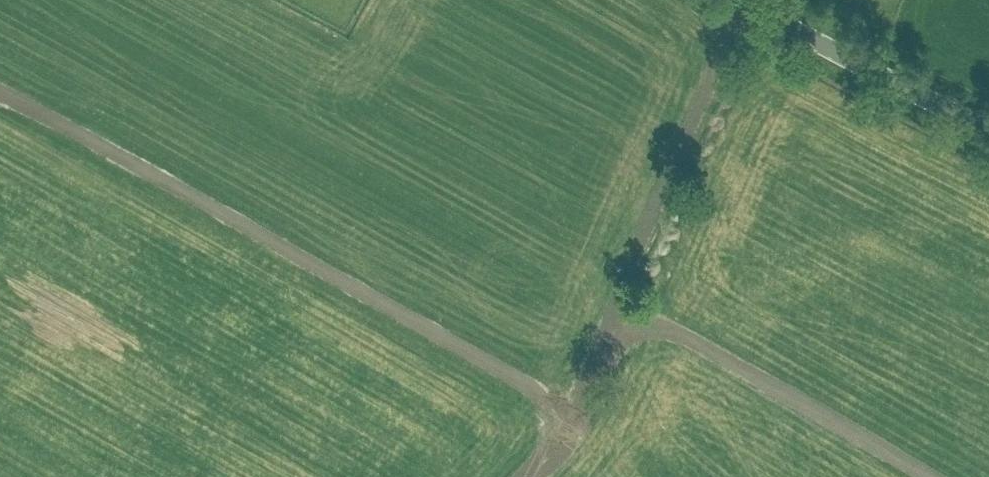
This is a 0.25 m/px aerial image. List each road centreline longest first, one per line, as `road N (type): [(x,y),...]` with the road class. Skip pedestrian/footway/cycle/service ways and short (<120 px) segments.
road 1 (tertiary): [(988,127),(740,0)]

